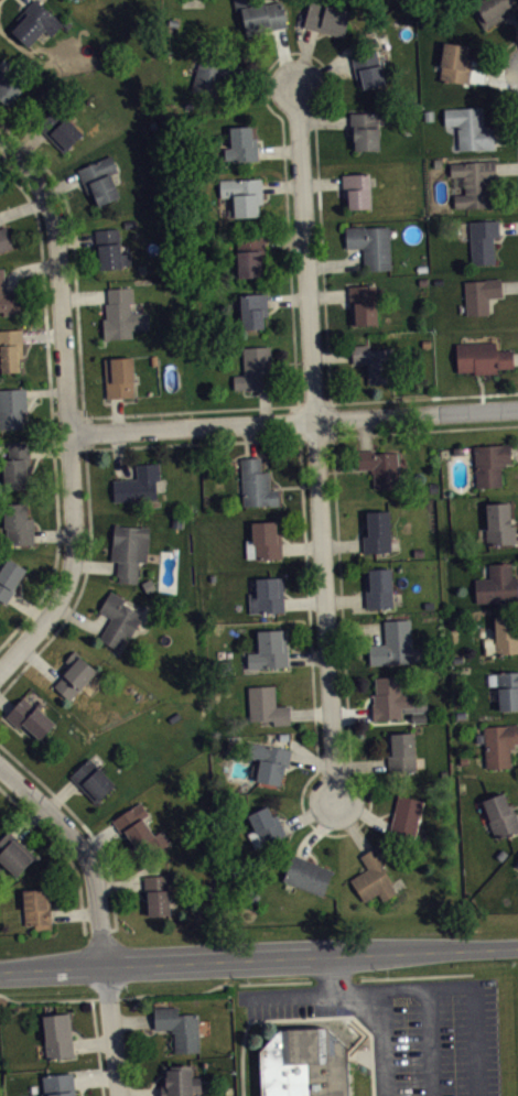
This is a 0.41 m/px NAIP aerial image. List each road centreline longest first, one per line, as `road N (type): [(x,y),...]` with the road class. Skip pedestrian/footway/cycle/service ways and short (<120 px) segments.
road 1 (residential): [(298,87),(336,799)]
road 2 (residential): [(0,671),(55,606),(75,541),(56,225),(45,193),(0,143)]
road 3 (tertiary): [(0,969),(517,946)]
road 4 (residential): [(68,433),(517,407)]
road 5 (residential): [(119,1095),(93,870),(57,818),(0,766)]

